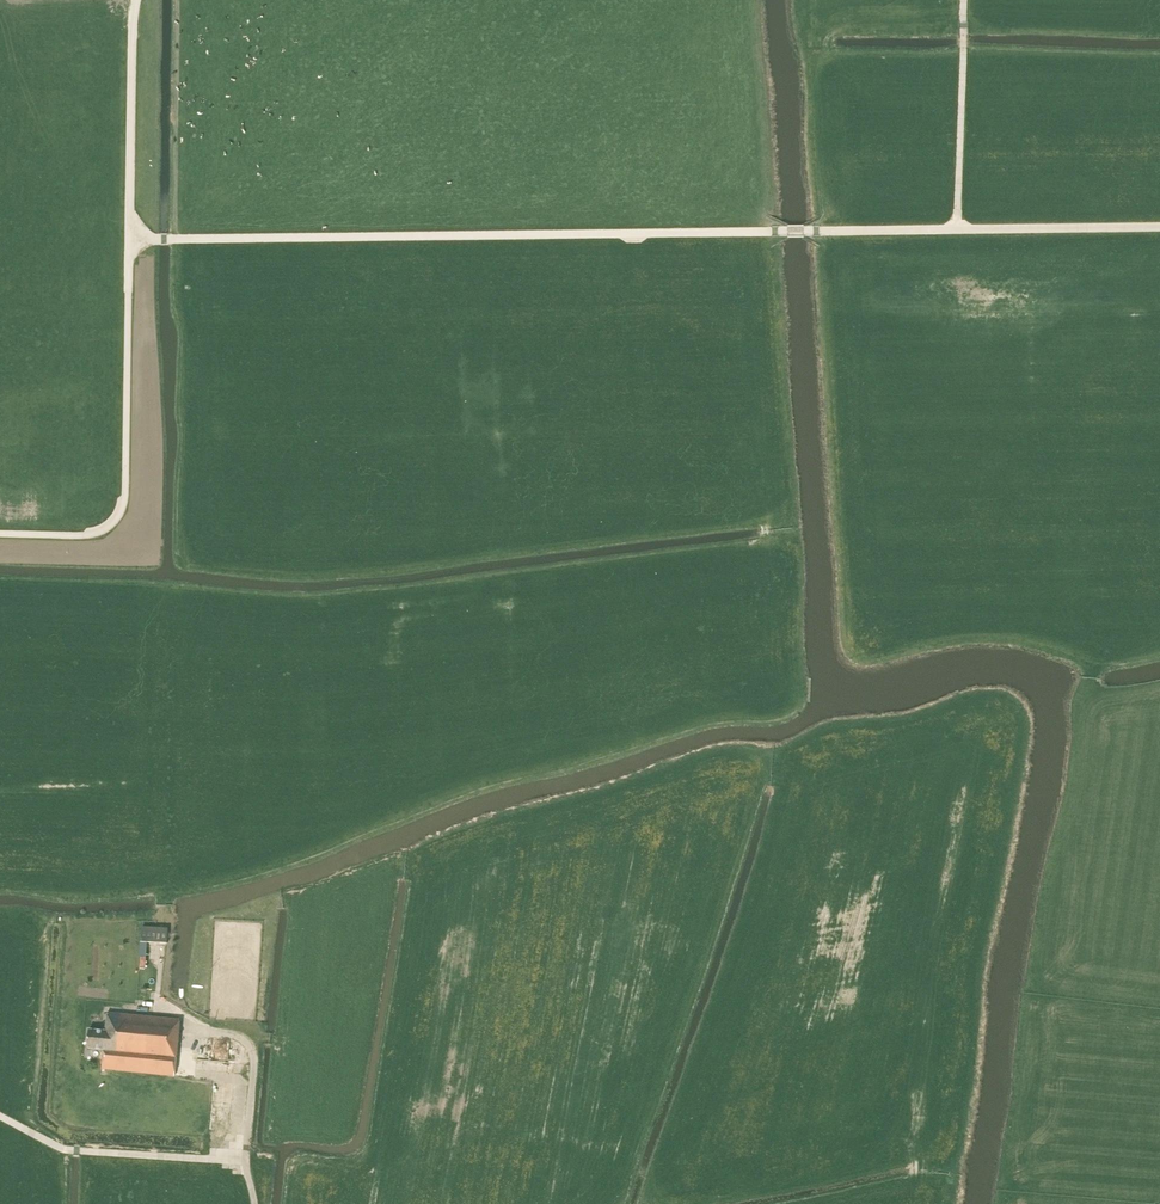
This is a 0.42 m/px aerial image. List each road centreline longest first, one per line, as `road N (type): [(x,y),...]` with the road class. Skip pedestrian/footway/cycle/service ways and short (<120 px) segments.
road 1 (track): [(129,240),(125,490),(118,514),(84,535),(0,533)]
road 2 (track): [(0,1116),(70,1150),(245,1161)]
road 3 (track): [(957,228),(964,0)]

